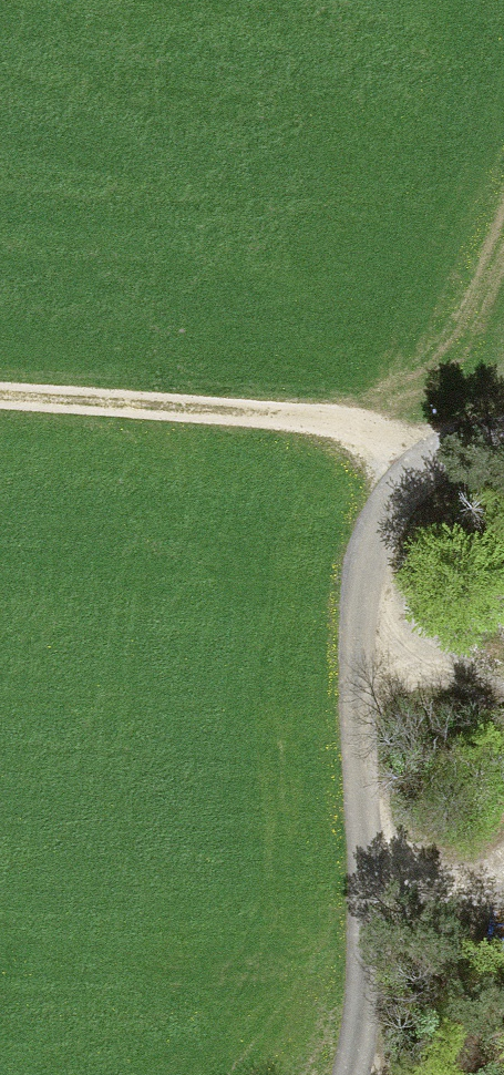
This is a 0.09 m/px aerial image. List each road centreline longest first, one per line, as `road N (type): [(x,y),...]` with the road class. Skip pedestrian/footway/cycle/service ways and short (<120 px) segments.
road 1 (unclassified): [(503,438),(429,460),(387,508),(373,546),(354,667),(365,905),(363,1002),(350,1074)]
road 2 (track): [(0,400),(324,426),(429,460)]
road 3 (track): [(354,667),(395,666),(489,696),(503,716)]
road 4 (track): [(503,853),(473,877),(365,905)]

